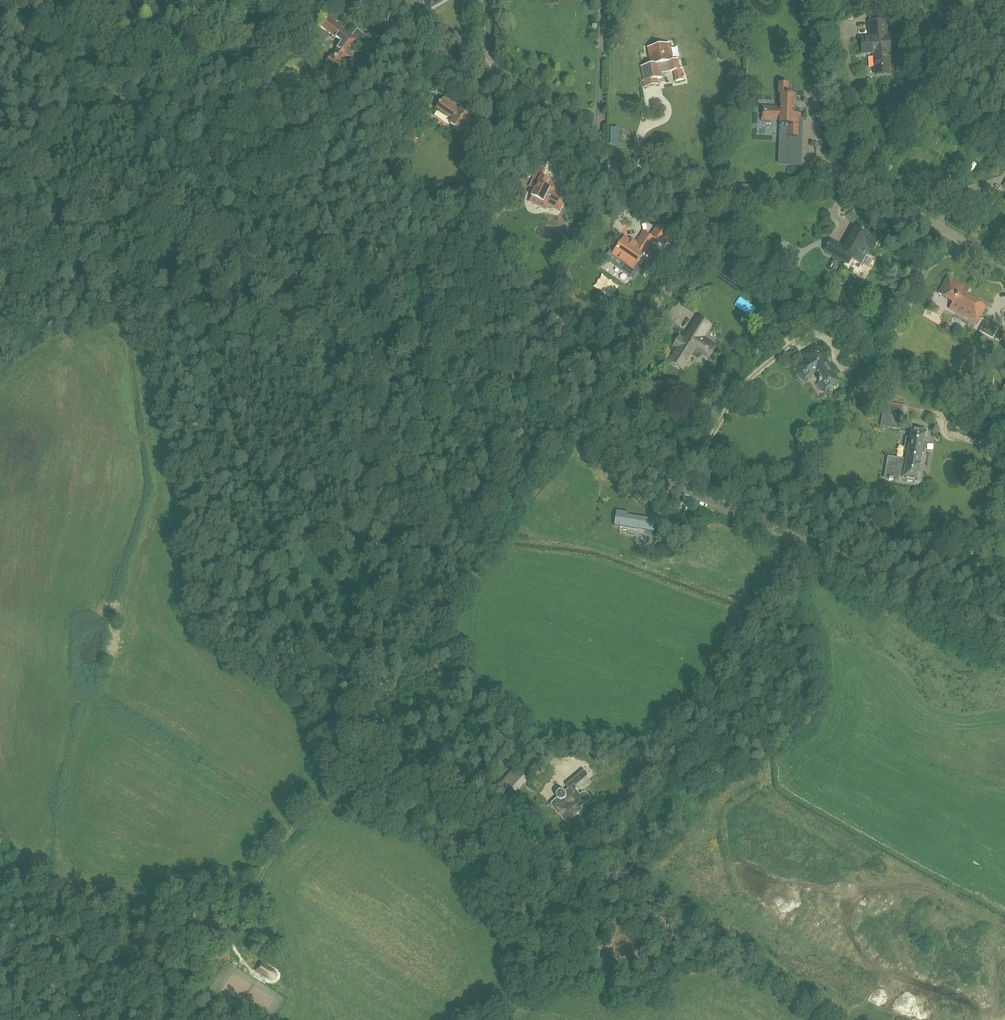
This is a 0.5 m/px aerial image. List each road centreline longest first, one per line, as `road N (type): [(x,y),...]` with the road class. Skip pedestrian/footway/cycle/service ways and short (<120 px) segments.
road 1 (track): [(0,341),(59,291),(103,296),(137,311),(163,340),(237,538),(362,759),(314,787),(255,865),(242,928),(189,954),(159,991),(137,1001),(110,966)]
road 2 (unclassified): [(576,422),(0,11)]
road 3 (track): [(510,1019),(534,1000),(562,888),(362,759),(458,684)]
road 4 (unclassified): [(1004,624),(684,486),(576,422)]
road 5 (residential): [(597,134),(682,191),(697,205),(700,225),(576,422)]
road 6 (track): [(576,422),(449,619),(458,684)]
road 7 (residential): [(835,171),(1004,267)]
road 8 (track): [(8,1019),(45,972),(0,917)]

